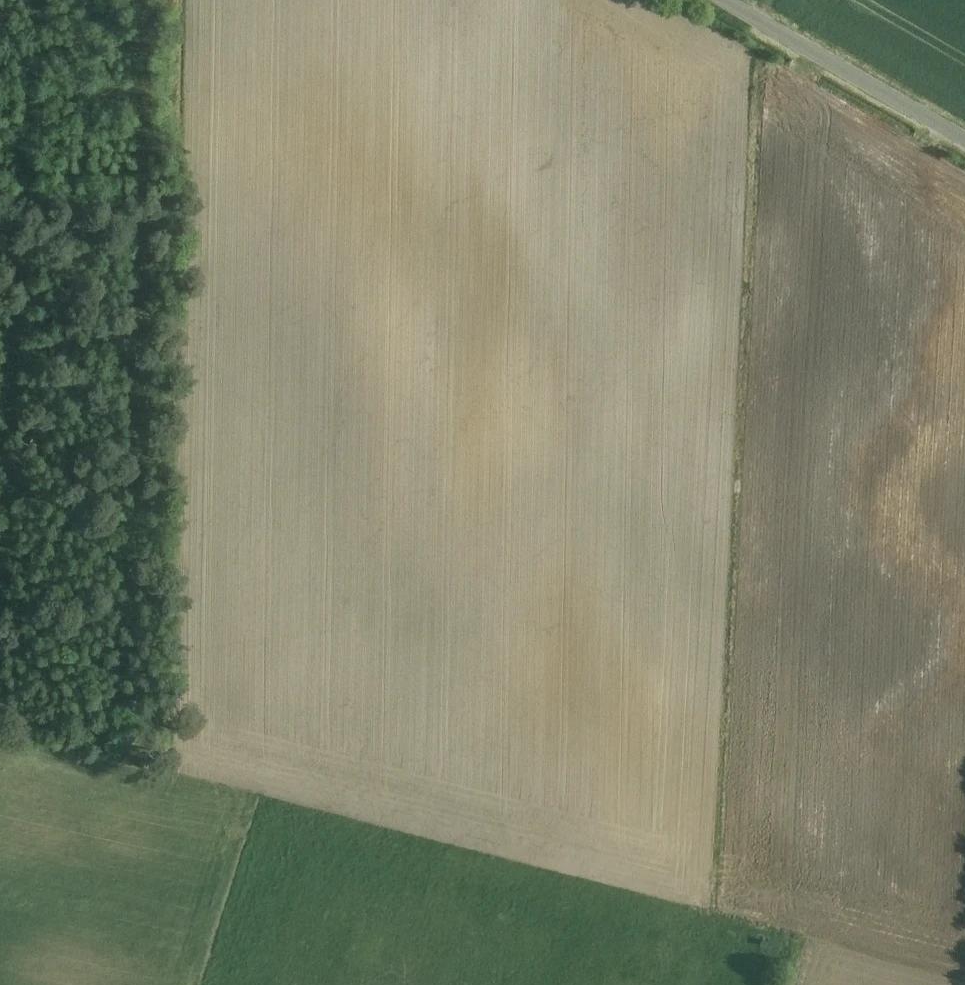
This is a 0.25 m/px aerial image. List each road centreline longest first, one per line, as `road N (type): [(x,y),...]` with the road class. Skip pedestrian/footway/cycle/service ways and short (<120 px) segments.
road 1 (unclassified): [(964,140),(721,0)]

